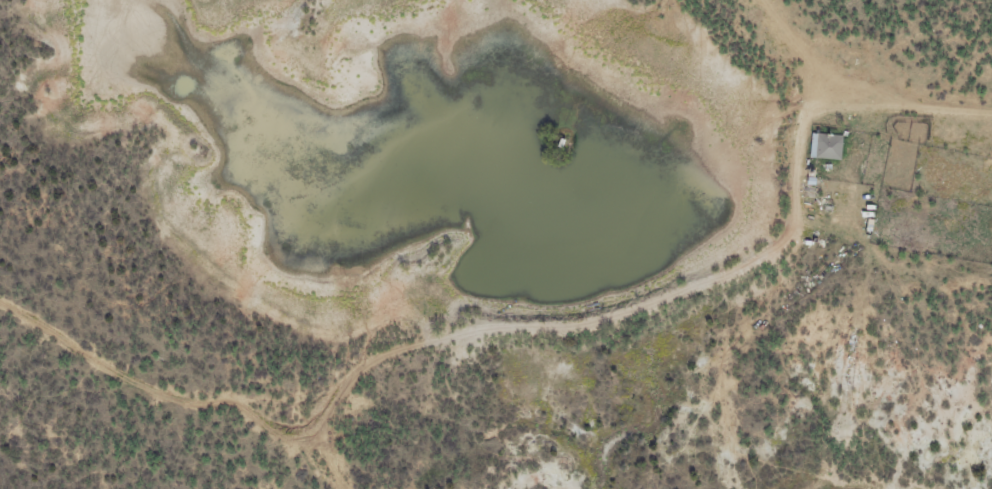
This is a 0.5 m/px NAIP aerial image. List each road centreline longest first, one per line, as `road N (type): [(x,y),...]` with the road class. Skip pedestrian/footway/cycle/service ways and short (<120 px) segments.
road 1 (residential): [(322,488),(310,468),(310,432),(336,401),(443,376),(597,371),(807,268),(838,87)]
road 2 (residential): [(112,190),(91,260),(150,338),(310,432)]
road 3 (residential): [(772,0),(838,87),(991,91)]

